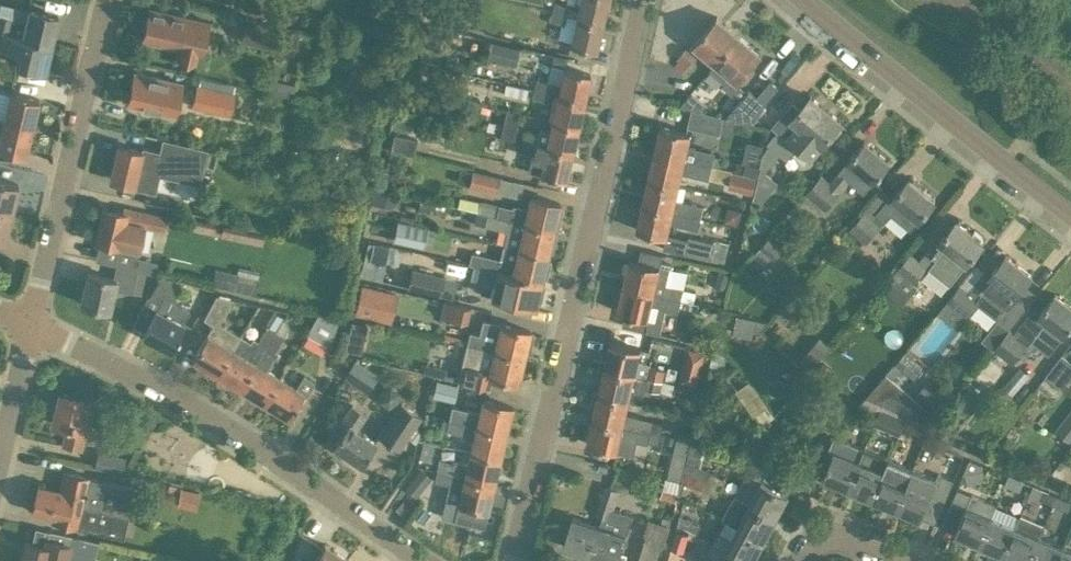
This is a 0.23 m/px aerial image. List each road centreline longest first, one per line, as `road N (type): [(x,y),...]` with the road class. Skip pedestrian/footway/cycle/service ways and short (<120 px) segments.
road 1 (residential): [(514,560),(641,0)]
road 2 (residential): [(429,560),(197,404),(32,308)]
road 3 (residential): [(1070,214),(804,0)]
road 4 (residential): [(32,308),(103,0)]
road 5 (residential): [(797,560),(812,534),(844,527),(918,560)]
road 6 (residential): [(0,446),(32,308)]

